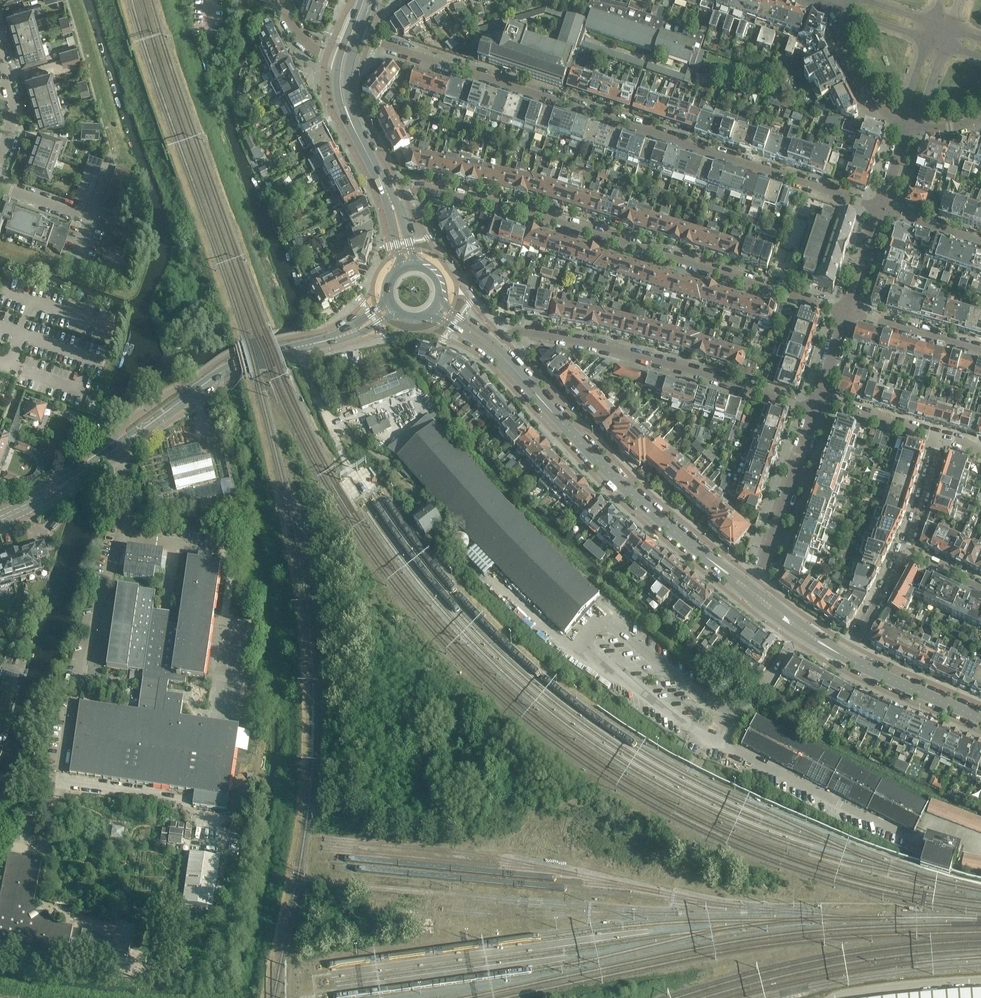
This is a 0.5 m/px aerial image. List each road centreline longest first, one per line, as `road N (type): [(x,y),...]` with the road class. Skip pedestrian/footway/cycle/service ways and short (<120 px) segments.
road 1 (residential): [(880,208),(361,35)]
road 2 (residential): [(850,306),(552,216),(450,194),(392,192)]
road 3 (primary): [(0,519),(217,376),(355,330),(392,306)]
road 4 (primary): [(751,593),(601,466),(494,349)]
road 5 (residential): [(814,410),(576,339),(517,329),(494,349)]
road 6 (secondary): [(339,61),(340,105),(384,196),(401,269)]
road 7 (residential): [(751,593),(814,410)]
road 8 (secondary): [(392,192),(350,100),(347,79),(361,35)]
road 9 (primary): [(980,718),(846,657)]
road 10 (residential): [(79,259),(90,220),(0,180)]
road 11 (residential): [(848,13),(845,43),(859,85),(909,125)]
road 12 (residential): [(850,306),(980,346)]
road 13 (residential): [(939,441),(816,404)]
road 14 (residential): [(903,543),(846,657)]

